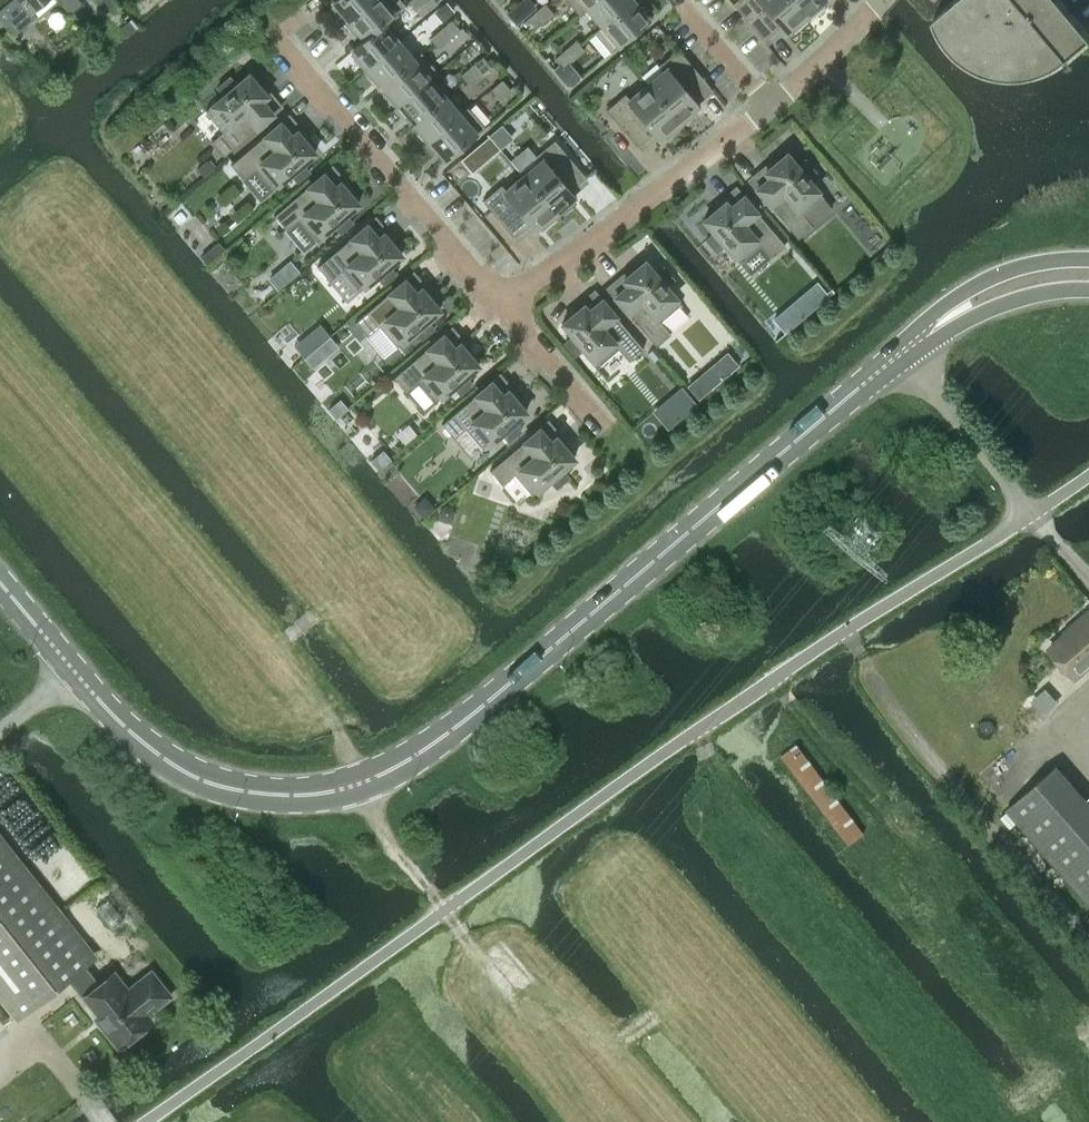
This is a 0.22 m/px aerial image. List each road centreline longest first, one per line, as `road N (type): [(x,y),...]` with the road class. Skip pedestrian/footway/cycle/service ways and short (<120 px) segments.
road 1 (secondary): [(904,350),(442,741),(357,785),(303,796),(198,778),(126,729),(0,585)]
road 2 (unclassified): [(147,1121),(726,708),(1030,514)]
road 3 (residential): [(264,29),(501,311)]
road 4 (residential): [(501,311),(767,103)]
road 5 (unclassified): [(1030,514),(904,350)]
road 6 (secondary): [(1088,258),(979,282),(938,324)]
road 7 (secondary): [(938,324),(1024,297),(1088,287)]
road 8 (residential): [(767,103),(873,0)]
road 9 (residential): [(679,0),(767,103)]
road 10 (residential): [(501,311),(583,416)]

